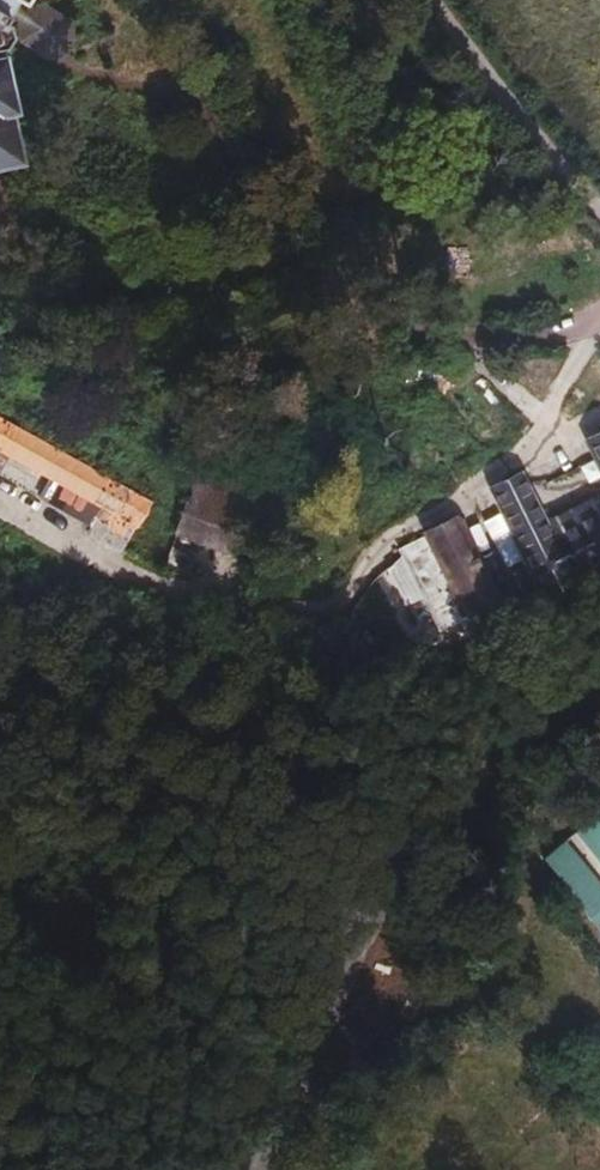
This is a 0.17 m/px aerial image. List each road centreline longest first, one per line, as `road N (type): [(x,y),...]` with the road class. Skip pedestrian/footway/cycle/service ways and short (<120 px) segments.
road 1 (tertiary): [(270,1169),(387,887),(442,816),(560,720),(599,700)]

